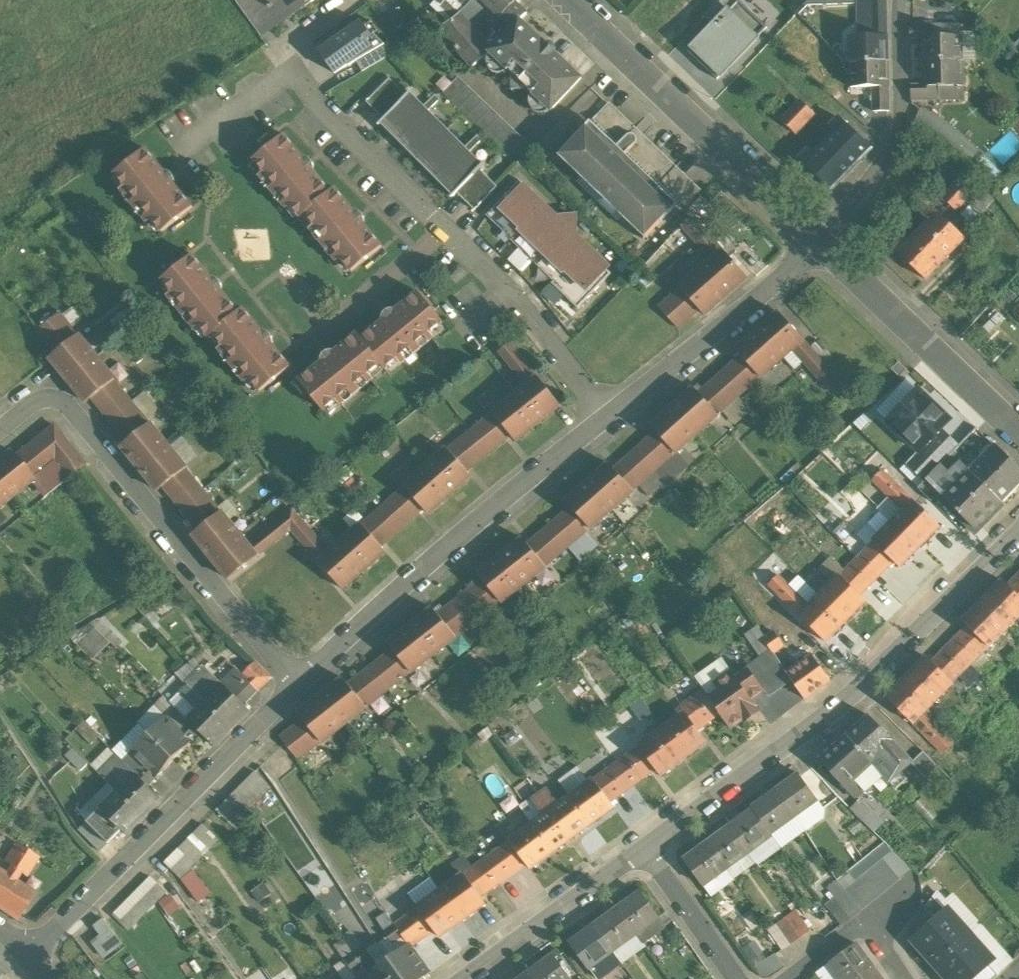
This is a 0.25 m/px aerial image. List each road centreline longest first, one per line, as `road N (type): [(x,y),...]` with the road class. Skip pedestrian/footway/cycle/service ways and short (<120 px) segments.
road 1 (residential): [(607,419),(500,283),(278,54),(349,0)]
road 2 (residential): [(643,848),(867,691),(1018,537)]
road 3 (residential): [(299,685),(65,406),(52,398),(36,401),(0,429)]
road 4 (residential): [(299,685),(607,419)]
road 5 (residential): [(33,949),(299,685)]
road 6 (residential): [(569,0),(823,236)]
road 7 (residential): [(607,419),(823,236)]
road 8 (residential): [(823,236),(1018,433)]
road 9 (residential): [(897,0),(898,133),(823,236)]
road 10 (residential): [(470,978),(643,848)]
road 11 (residential): [(643,848),(734,978)]

